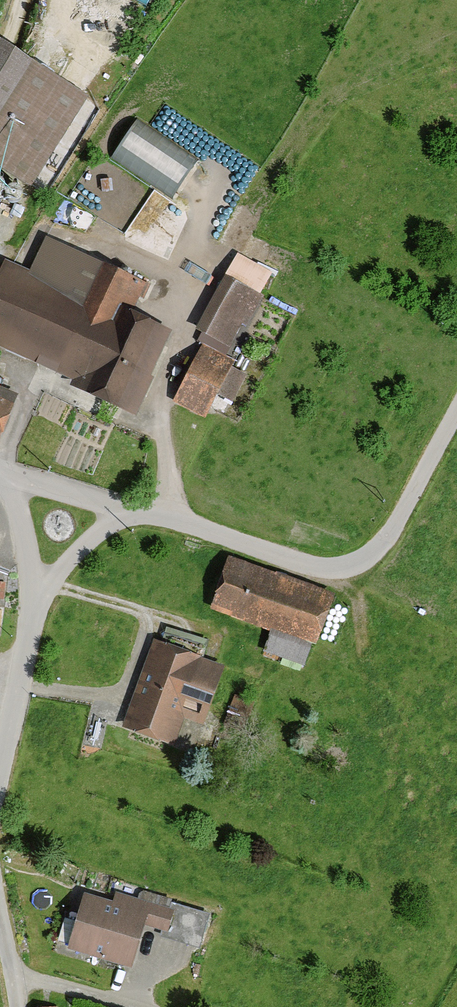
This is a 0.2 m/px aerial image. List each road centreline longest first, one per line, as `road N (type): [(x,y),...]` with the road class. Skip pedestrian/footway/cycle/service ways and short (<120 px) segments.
road 1 (residential): [(126,507),(320,567),(347,566),(390,535),(456,413)]
road 2 (unclassified): [(0,773),(36,599)]
road 3 (unclassified): [(36,599),(7,472)]
road 4 (residential): [(36,599),(126,507)]
road 5 (residential): [(7,472),(126,507)]

